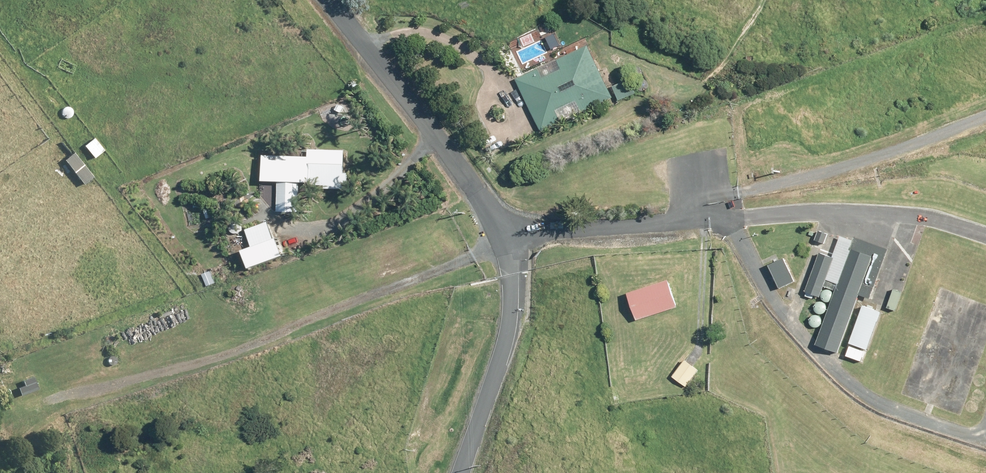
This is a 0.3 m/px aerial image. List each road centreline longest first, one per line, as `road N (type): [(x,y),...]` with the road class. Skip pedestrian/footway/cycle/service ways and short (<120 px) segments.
road 1 (track): [(500,232),(397,290),(159,371),(48,396)]
road 2 (track): [(985,106),(888,146),(716,190),(666,224)]
road 3 (unclassified): [(985,440),(879,406),(833,376),(737,246)]
road 4 (unclassified): [(500,232),(445,148),(327,0)]
road 5 (unclassified): [(722,218),(905,212),(985,234)]
road 6 (unclassified): [(460,472),(511,325),(500,232)]
road 7 (unclassified): [(666,224),(500,232)]

